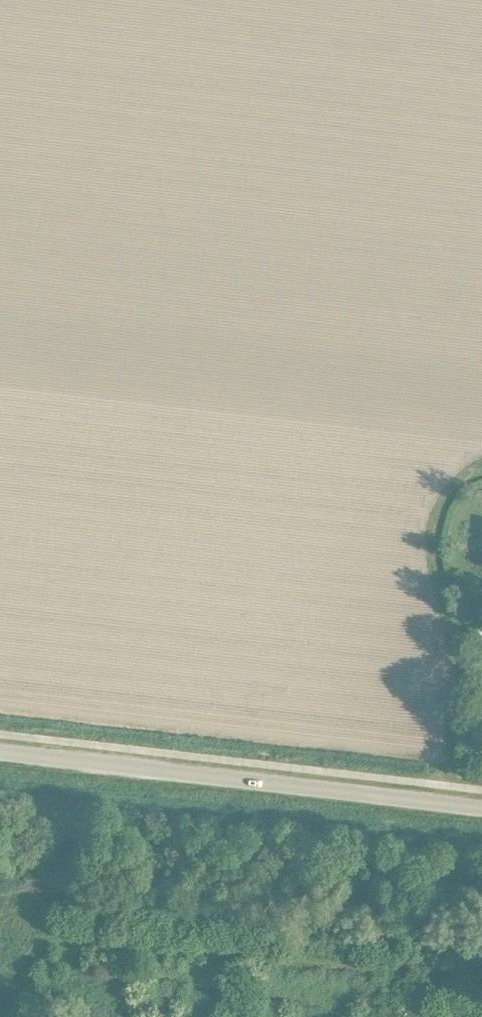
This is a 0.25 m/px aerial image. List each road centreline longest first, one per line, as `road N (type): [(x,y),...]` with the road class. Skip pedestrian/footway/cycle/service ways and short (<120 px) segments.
road 1 (unclassified): [(481,814),(0,759)]

